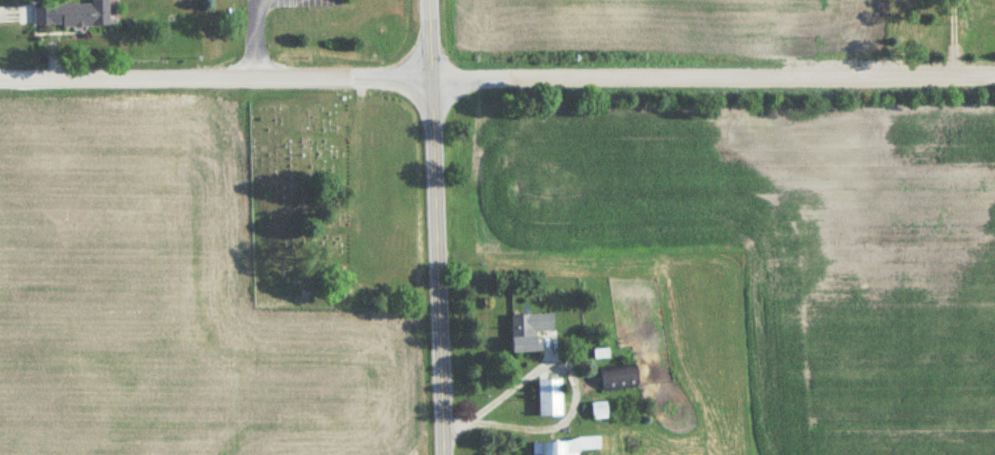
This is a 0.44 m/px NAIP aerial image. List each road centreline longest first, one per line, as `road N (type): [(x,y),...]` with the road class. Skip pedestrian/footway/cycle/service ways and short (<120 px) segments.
road 1 (residential): [(0,79),(994,72)]
road 2 (tertiary): [(437,454),(423,0)]

